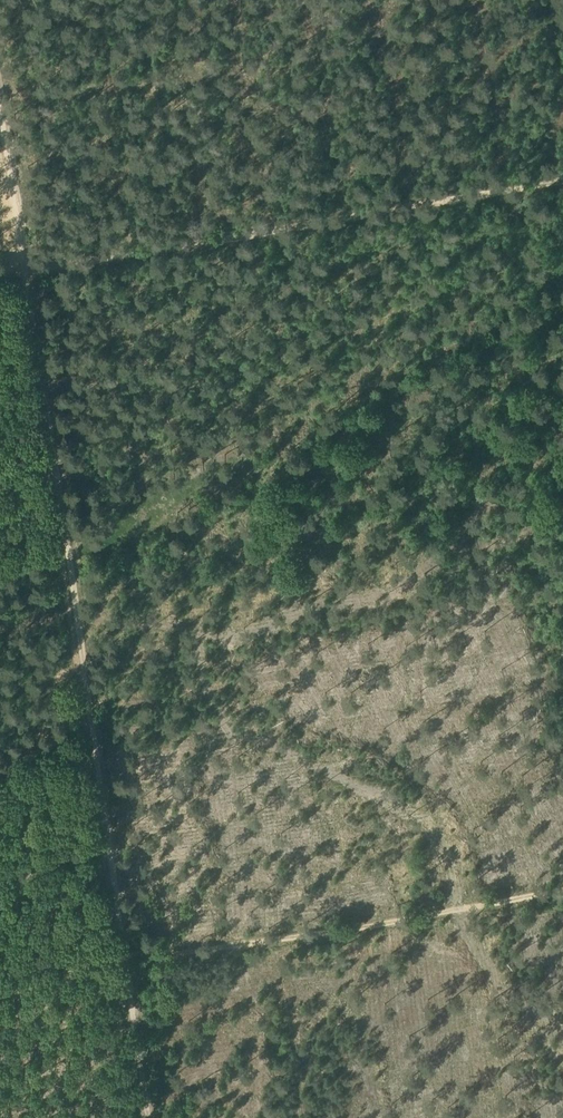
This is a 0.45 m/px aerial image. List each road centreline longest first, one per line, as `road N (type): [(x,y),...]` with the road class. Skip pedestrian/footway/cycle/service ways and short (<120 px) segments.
road 1 (track): [(26,248),(132,936)]
road 2 (track): [(562,168),(26,248)]
road 3 (track): [(132,936),(562,870)]
road 4 (track): [(132,936),(160,1117)]
road 5 (track): [(0,85),(26,248)]
road 6 (track): [(0,956),(122,938)]

